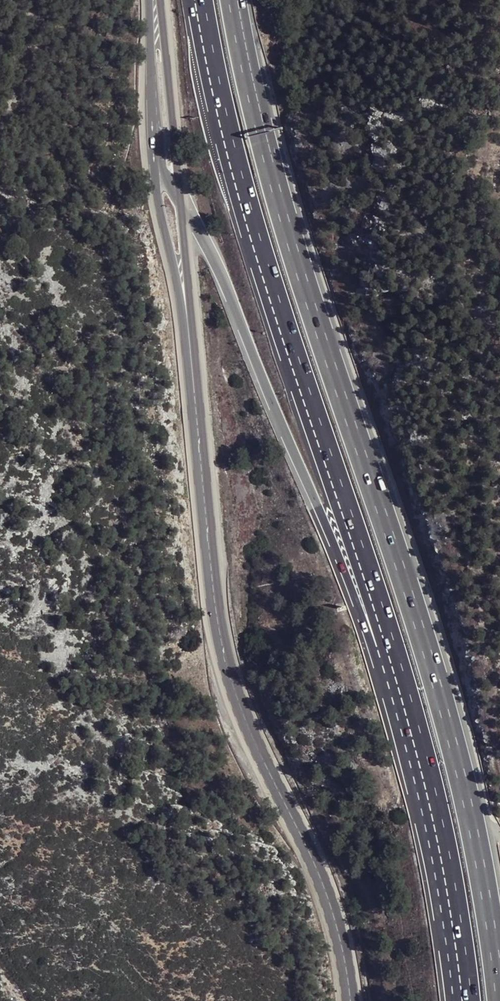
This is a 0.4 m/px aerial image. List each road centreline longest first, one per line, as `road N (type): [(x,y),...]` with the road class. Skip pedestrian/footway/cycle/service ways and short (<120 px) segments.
road 1 (motorway): [(499,962),(493,899),(423,628),(272,159),(233,0)]
road 2 (motorway): [(197,0),(236,165),(400,672)]
road 3 (primary): [(353,1000),(333,914),(216,631),(189,333)]
road 4 (motorway): [(180,197),(328,525),(373,650),(400,672)]
road 5 (motorway): [(400,672),(450,877),(470,1000)]
road 6 (primary): [(180,197),(155,0)]
road 7 (primary): [(150,0),(154,169)]
road 8 (primary): [(154,169),(189,333)]
road 9 (primary): [(189,333),(180,197)]

